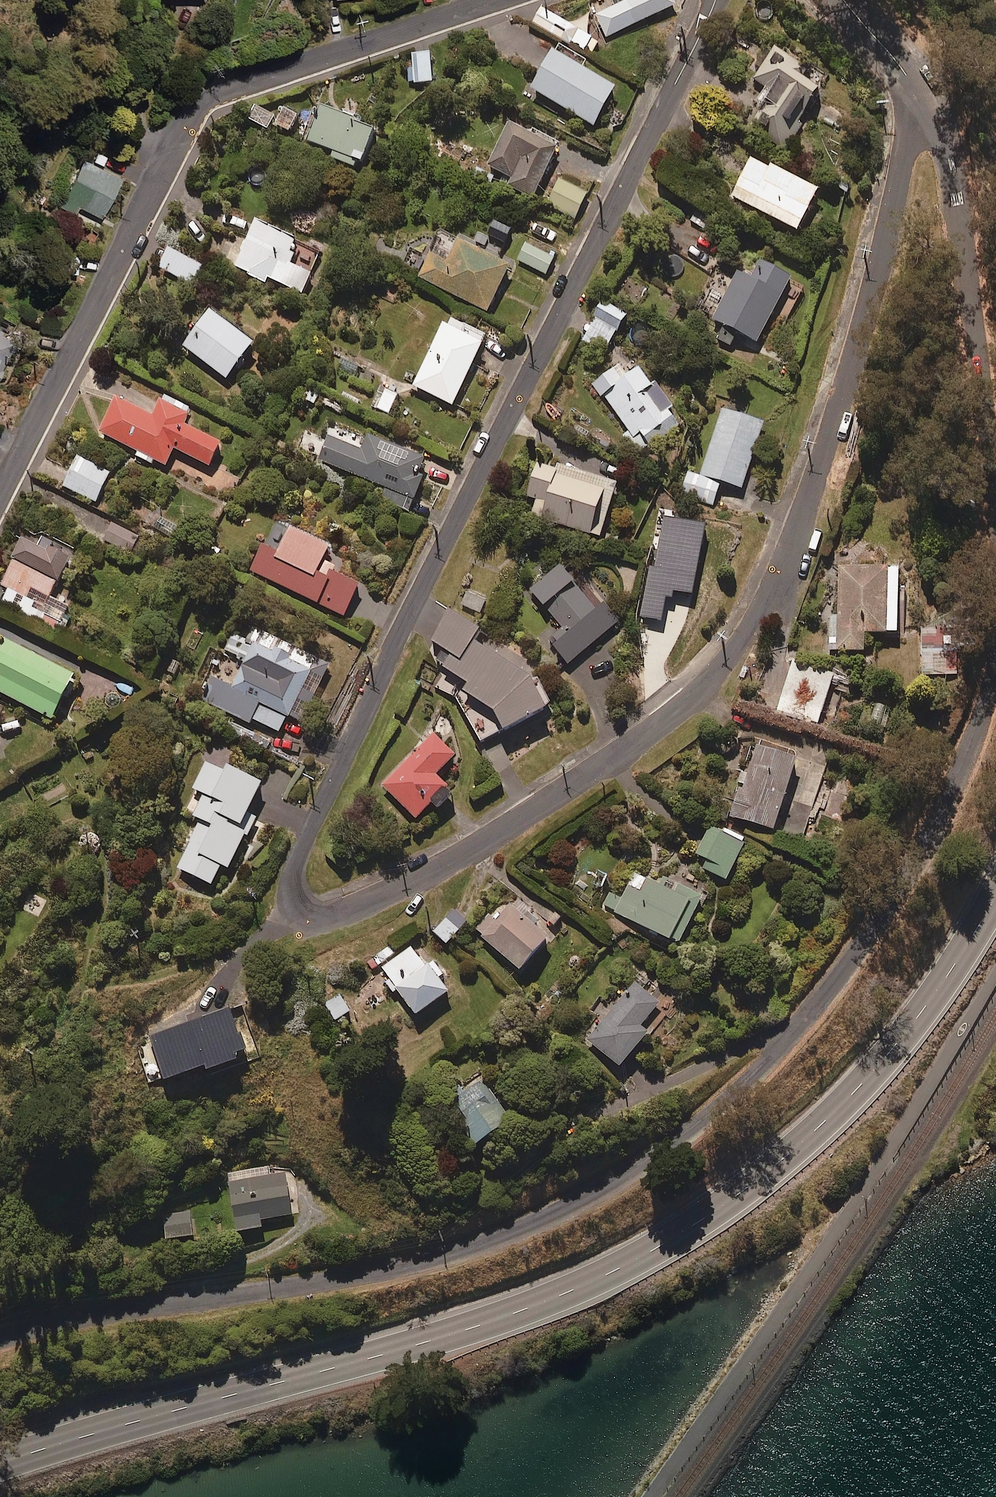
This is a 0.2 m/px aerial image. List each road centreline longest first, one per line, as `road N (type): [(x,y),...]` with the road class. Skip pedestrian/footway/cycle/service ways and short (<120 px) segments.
road 1 (residential): [(914,105),(875,285),(811,494),(740,637),(643,732),(498,829),(338,913),(302,910),(293,899),(297,863),(424,585),(716,0)]
road 2 (residential): [(0,1337),(454,1252),(561,1208),(675,1145),(779,1055),(896,900),(968,760),(995,680)]
road 3 (trunk): [(995,891),(930,997),(848,1098),(693,1225),(613,1271),(525,1307),(0,1471)]
road 4 (residential): [(0,490),(206,99),(493,0)]
road 5 (residential): [(995,509),(949,173),(914,105)]
road 6 (residential): [(914,105),(900,67),(842,0)]

